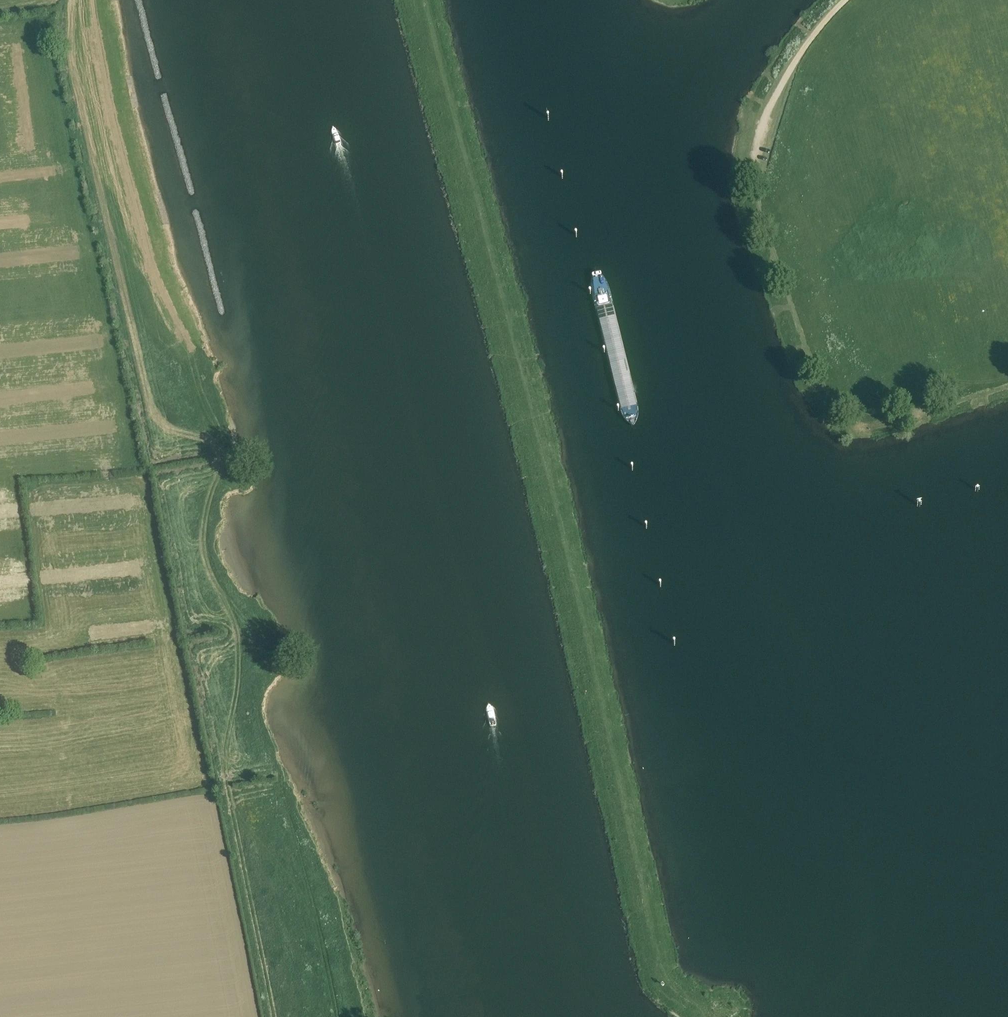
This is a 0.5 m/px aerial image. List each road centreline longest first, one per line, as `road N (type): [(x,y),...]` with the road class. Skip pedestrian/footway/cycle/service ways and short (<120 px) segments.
road 1 (track): [(845,0),(784,77),(758,142)]

